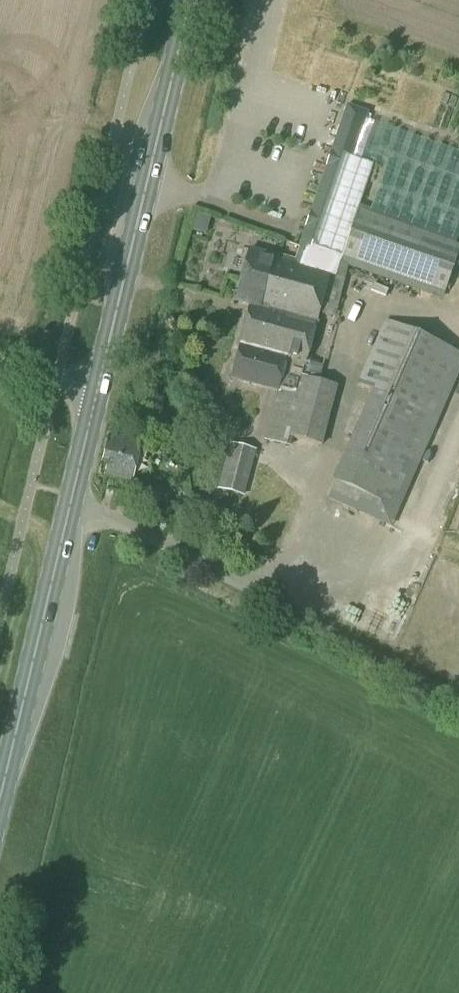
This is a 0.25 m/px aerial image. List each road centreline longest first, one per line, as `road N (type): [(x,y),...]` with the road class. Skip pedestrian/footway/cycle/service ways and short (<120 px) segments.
road 1 (unclassified): [(73,498),(458,711)]
road 2 (primary): [(98,389),(191,0)]
road 3 (primary): [(0,794),(73,498)]

